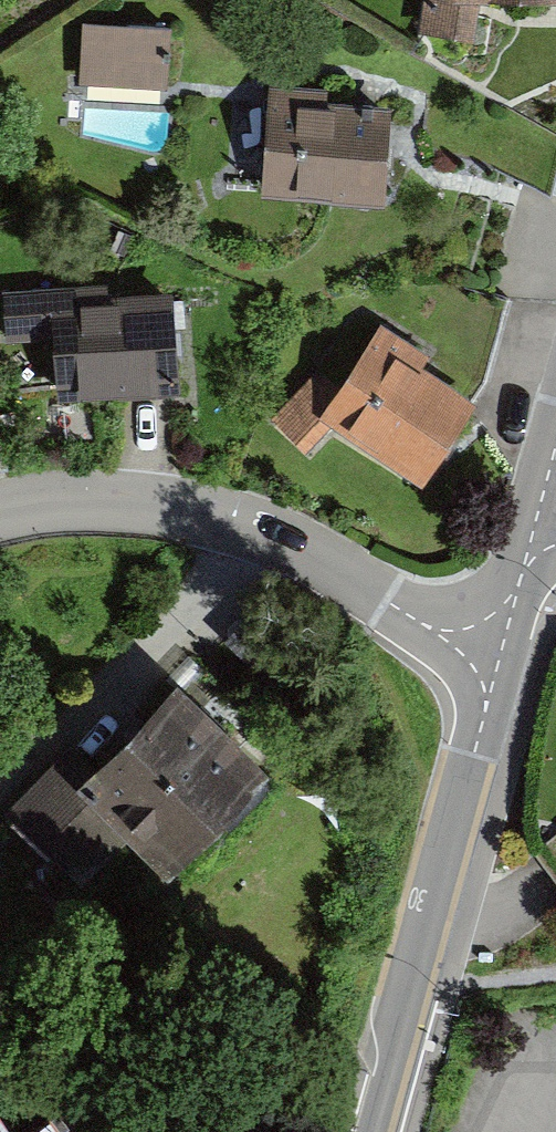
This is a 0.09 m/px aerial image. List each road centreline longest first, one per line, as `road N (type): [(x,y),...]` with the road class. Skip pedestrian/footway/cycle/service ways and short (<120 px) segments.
road 1 (residential): [(498,657),(216,517),(87,503),(0,518)]
road 2 (residential): [(369,1131),(498,657)]
road 3 (residential): [(498,657),(535,522)]

